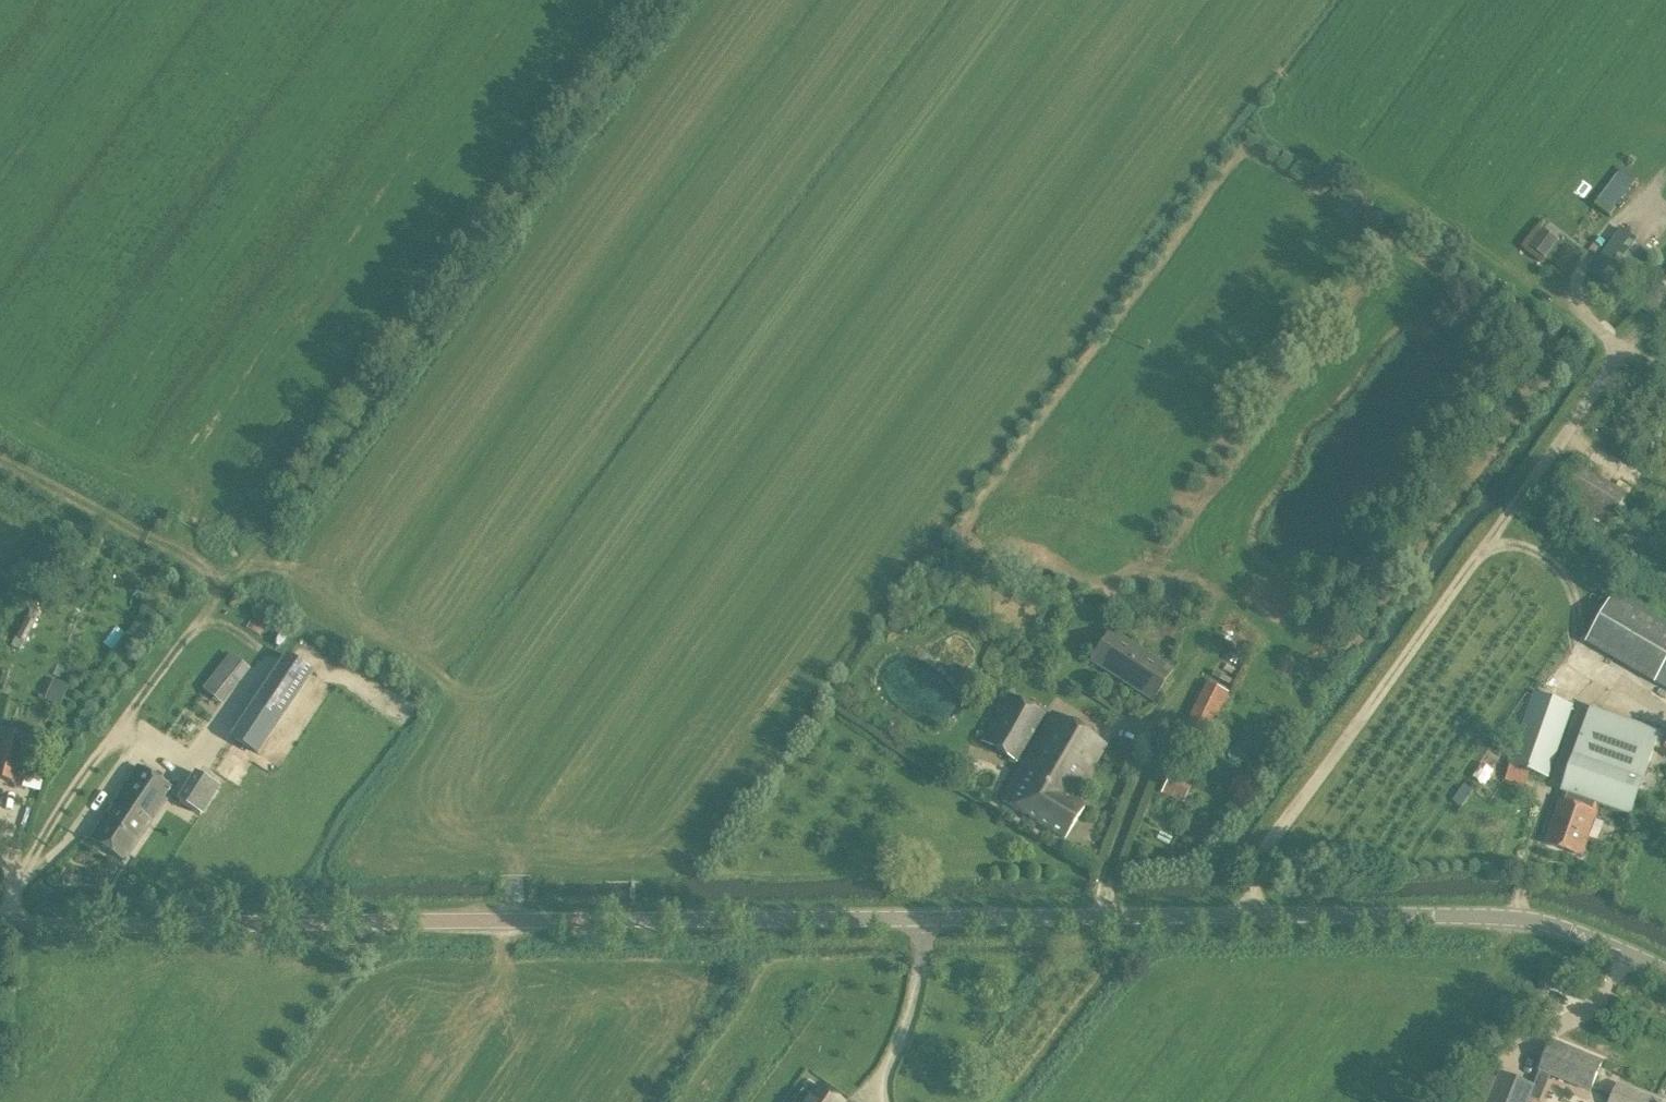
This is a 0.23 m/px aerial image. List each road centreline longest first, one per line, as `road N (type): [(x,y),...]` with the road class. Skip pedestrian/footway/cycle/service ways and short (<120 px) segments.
road 1 (tertiary): [(1665,970),(1559,926),(1434,915),(0,924)]
road 2 (track): [(9,924),(13,889),(121,721),(212,599),(266,543),(666,0)]

